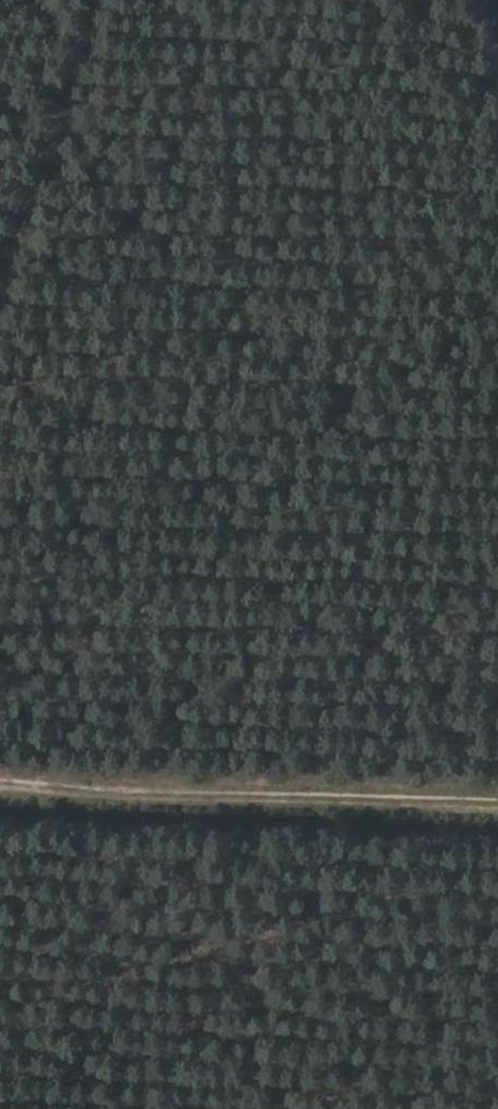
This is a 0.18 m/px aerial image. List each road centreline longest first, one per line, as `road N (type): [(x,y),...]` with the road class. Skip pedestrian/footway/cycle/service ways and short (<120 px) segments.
road 1 (track): [(497,802),(0,785)]

